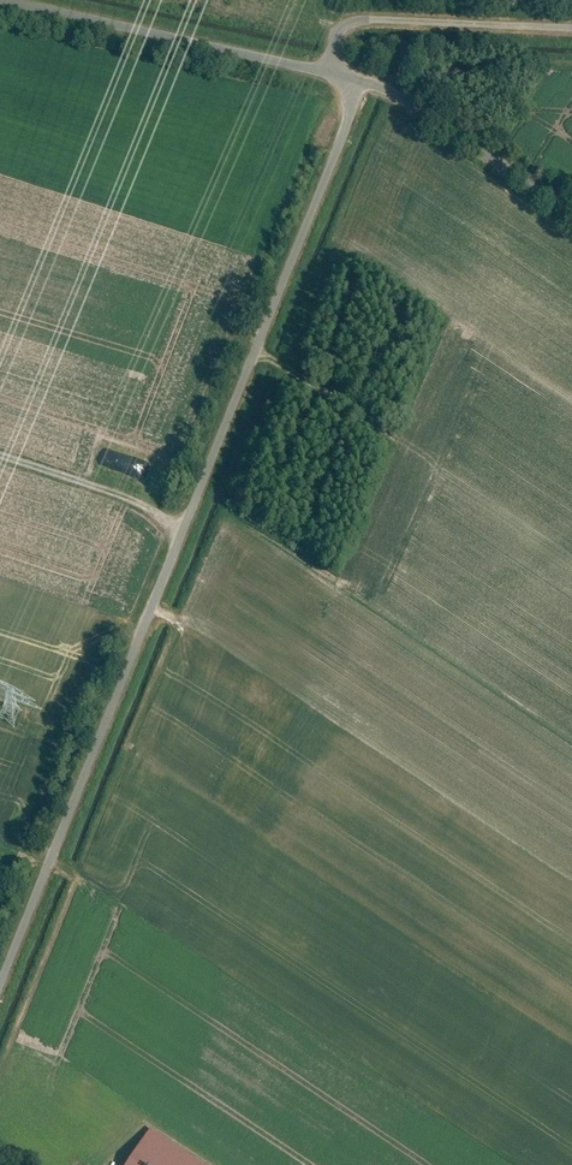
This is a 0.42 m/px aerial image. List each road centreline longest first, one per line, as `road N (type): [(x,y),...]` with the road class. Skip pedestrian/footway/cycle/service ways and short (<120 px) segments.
road 1 (unclassified): [(359,81),(0,980)]
road 2 (unclassified): [(0,1),(326,73)]
road 3 (unclassified): [(326,73),(338,38),(362,21),(571,29)]
road 4 (unclassified): [(571,214),(395,95),(359,81)]
road 5 (track): [(185,517),(0,458)]

